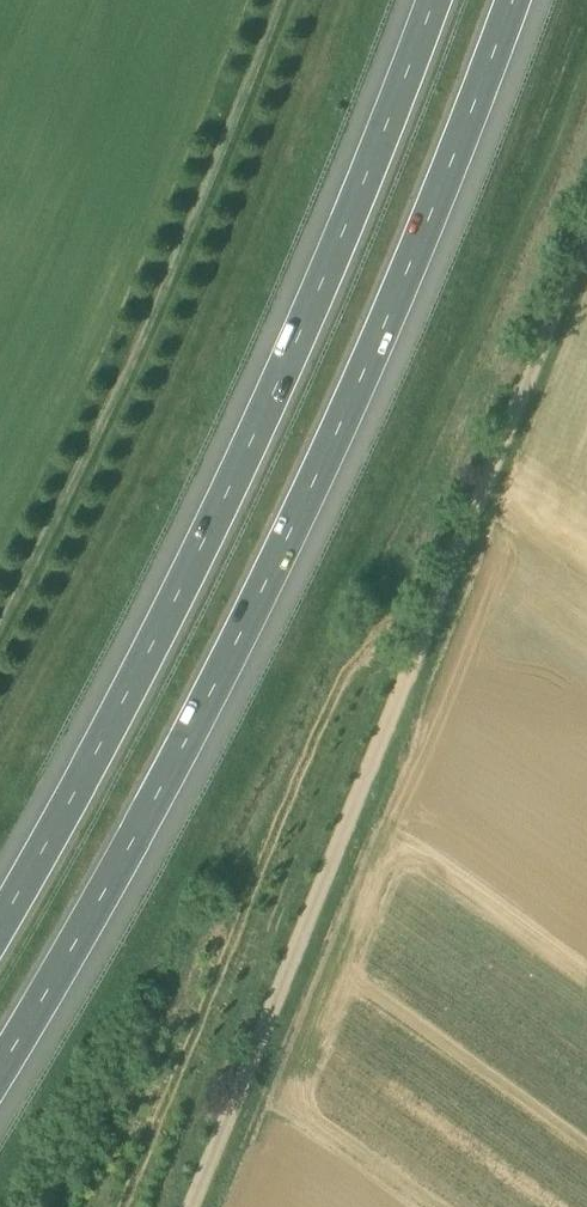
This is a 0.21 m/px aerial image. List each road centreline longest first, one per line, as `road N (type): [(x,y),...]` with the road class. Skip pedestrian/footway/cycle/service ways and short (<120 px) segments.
road 1 (motorway): [(0,1060),(185,744),(393,311),(513,0)]
road 2 (unclassified): [(193,1206),(586,245)]
road 3 (motorway): [(434,0),(327,284),(121,702),(0,913)]

